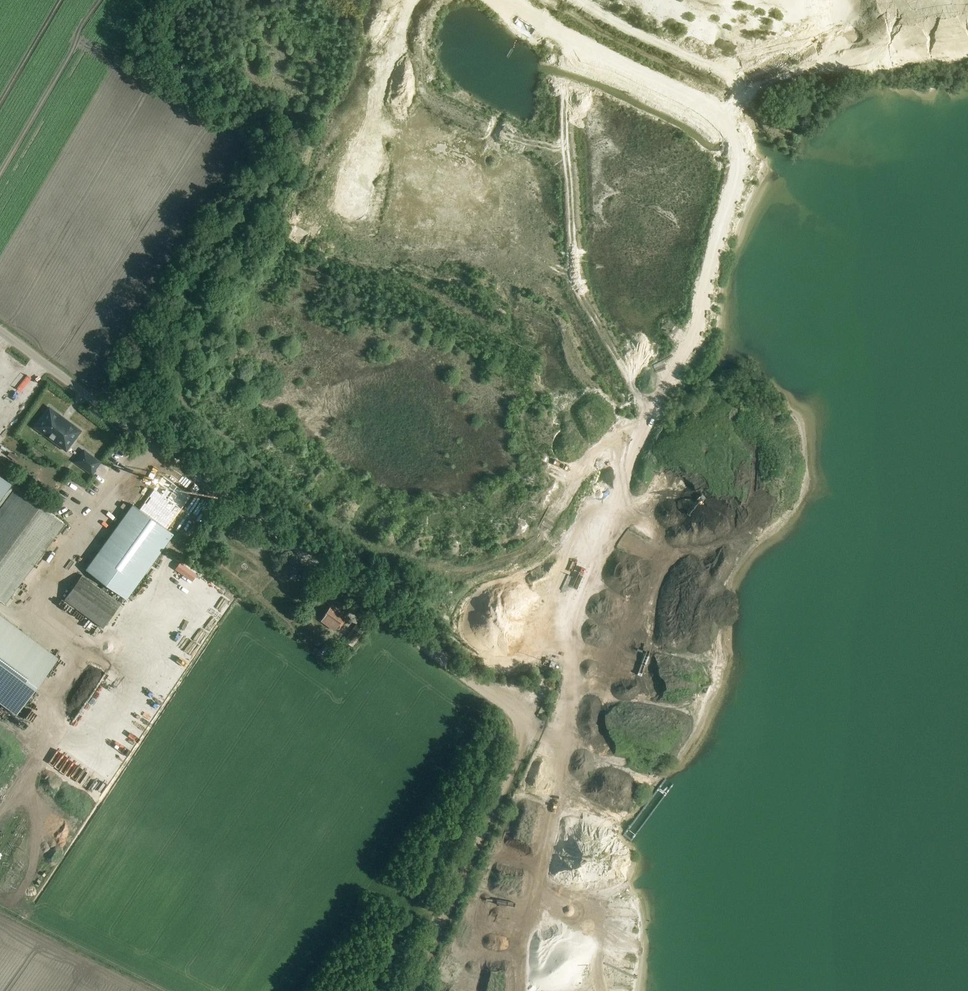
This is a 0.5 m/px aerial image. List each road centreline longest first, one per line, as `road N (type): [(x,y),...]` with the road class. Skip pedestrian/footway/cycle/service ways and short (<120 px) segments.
road 1 (track): [(542,734),(202,480)]
road 2 (track): [(409,990),(525,724)]
road 3 (unclassified): [(202,480),(0,330)]

